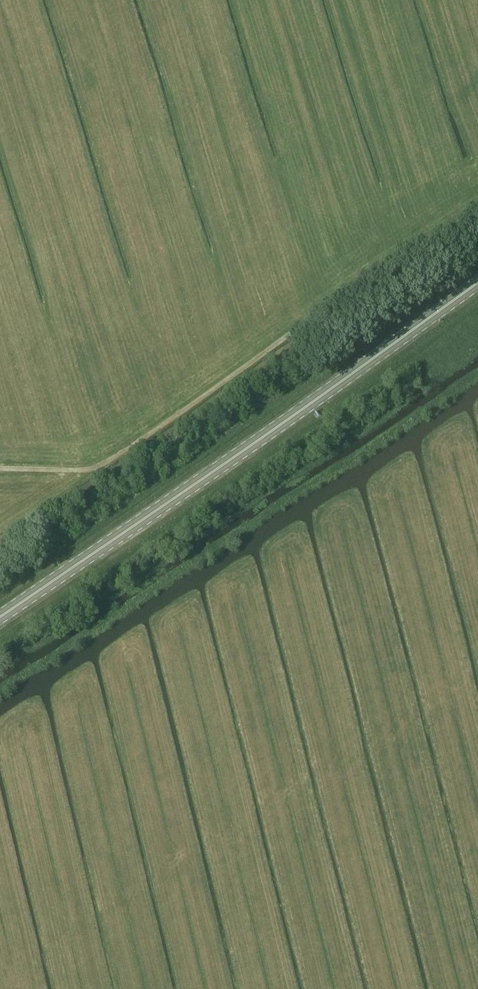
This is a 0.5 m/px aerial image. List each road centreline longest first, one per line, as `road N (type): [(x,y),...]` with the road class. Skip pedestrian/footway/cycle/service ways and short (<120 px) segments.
road 1 (primary): [(0,618),(477,284)]
road 2 (track): [(0,692),(477,376)]
road 3 (track): [(477,210),(96,470),(0,468)]

